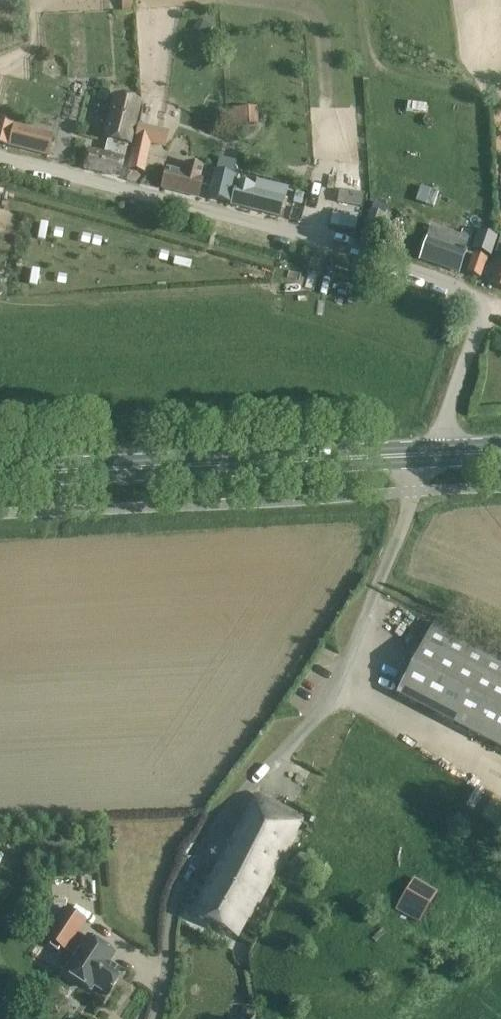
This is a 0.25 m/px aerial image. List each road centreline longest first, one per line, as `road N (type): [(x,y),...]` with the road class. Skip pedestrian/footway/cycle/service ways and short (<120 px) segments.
road 1 (residential): [(435,454),(478,328),(476,306),(461,288),(268,226),(0,158)]
road 2 (primary): [(0,476),(435,454)]
road 3 (residential): [(165,1018),(172,909),(184,881)]

